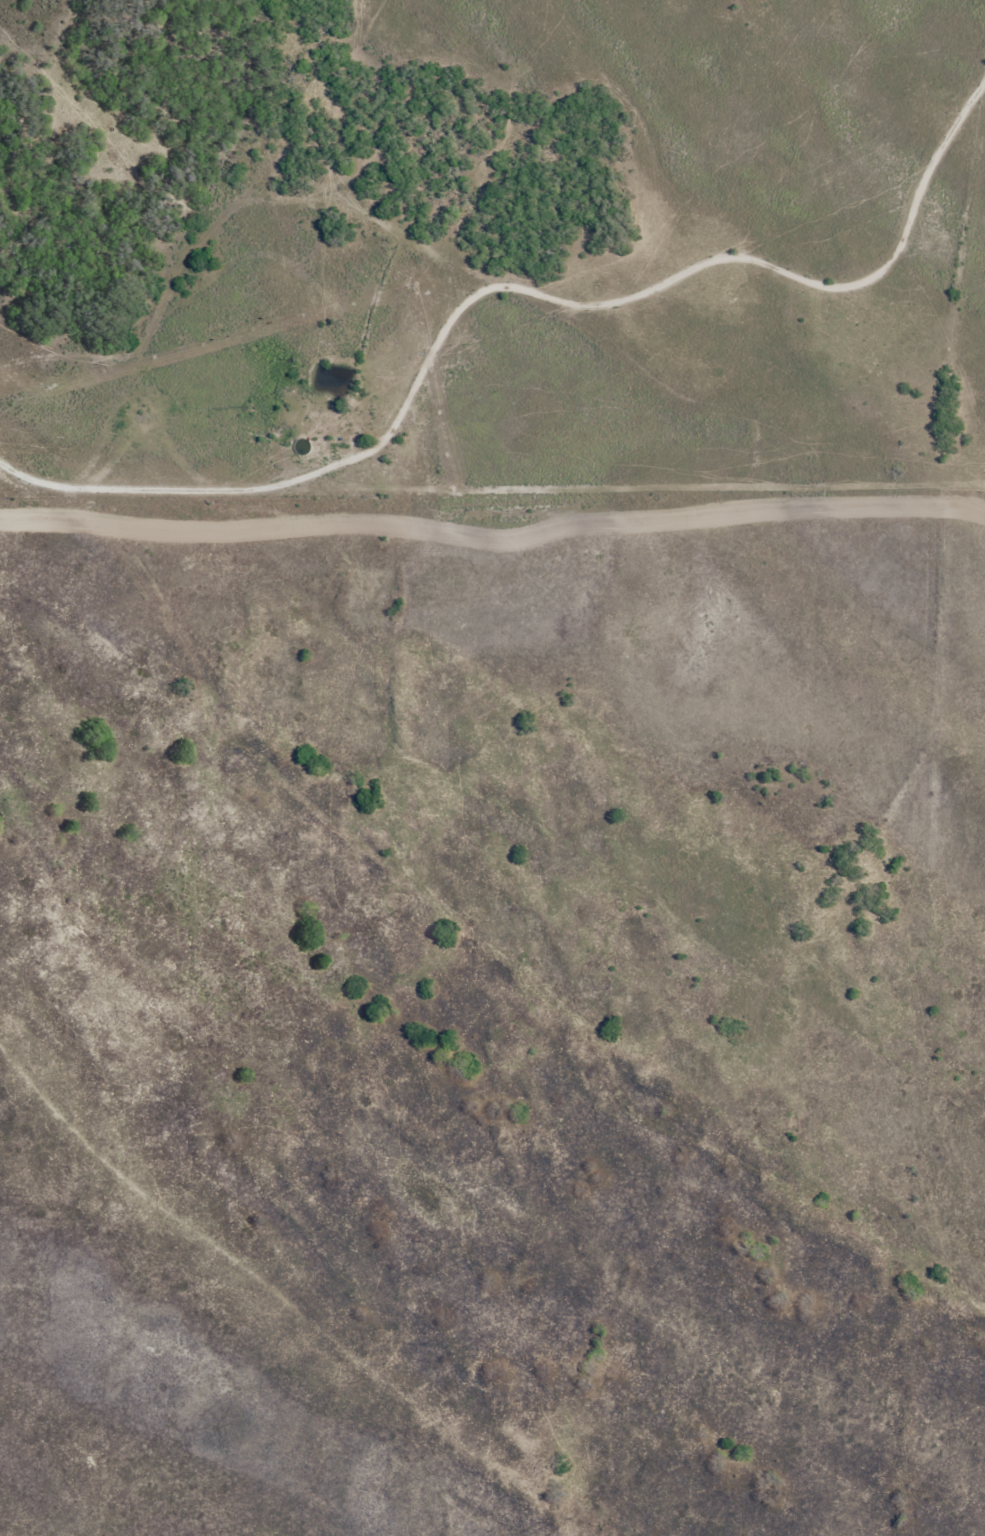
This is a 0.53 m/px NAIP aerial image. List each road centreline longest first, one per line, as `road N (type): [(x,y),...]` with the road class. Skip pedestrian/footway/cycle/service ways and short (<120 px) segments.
road 1 (residential): [(984,483),(966,698),(895,861),(723,1135),(642,1370),(621,1535)]

